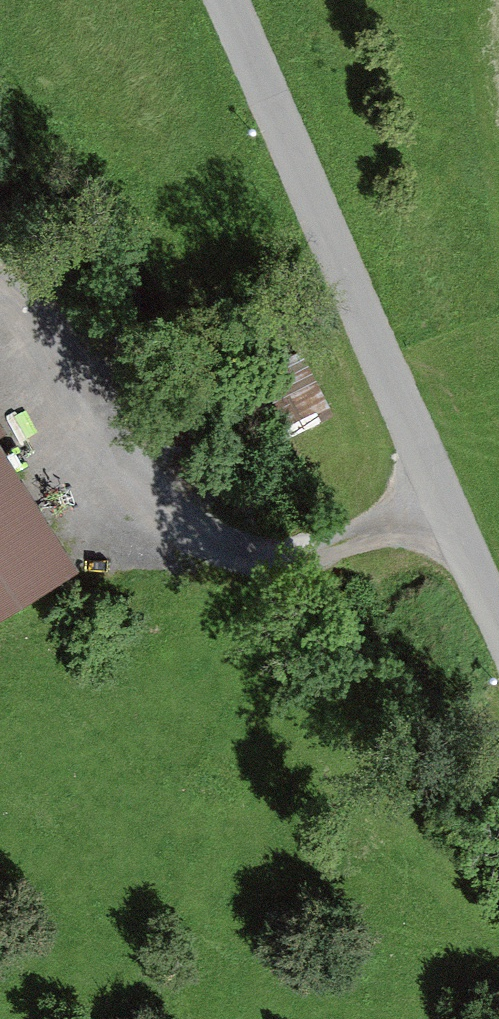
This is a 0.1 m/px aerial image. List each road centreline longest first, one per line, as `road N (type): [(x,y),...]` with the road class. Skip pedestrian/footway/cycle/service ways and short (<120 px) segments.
road 1 (unclassified): [(498,633),(225,0)]
road 2 (track): [(440,497),(299,553),(248,559),(205,532),(26,297),(0,283)]

